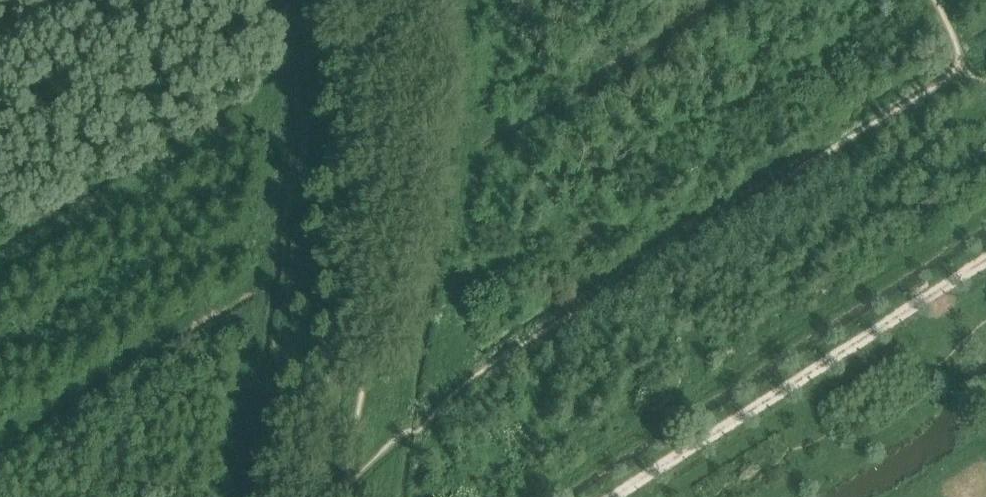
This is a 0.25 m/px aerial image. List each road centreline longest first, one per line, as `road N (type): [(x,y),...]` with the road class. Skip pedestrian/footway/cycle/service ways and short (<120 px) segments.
road 1 (track): [(612,496),(985,264)]

